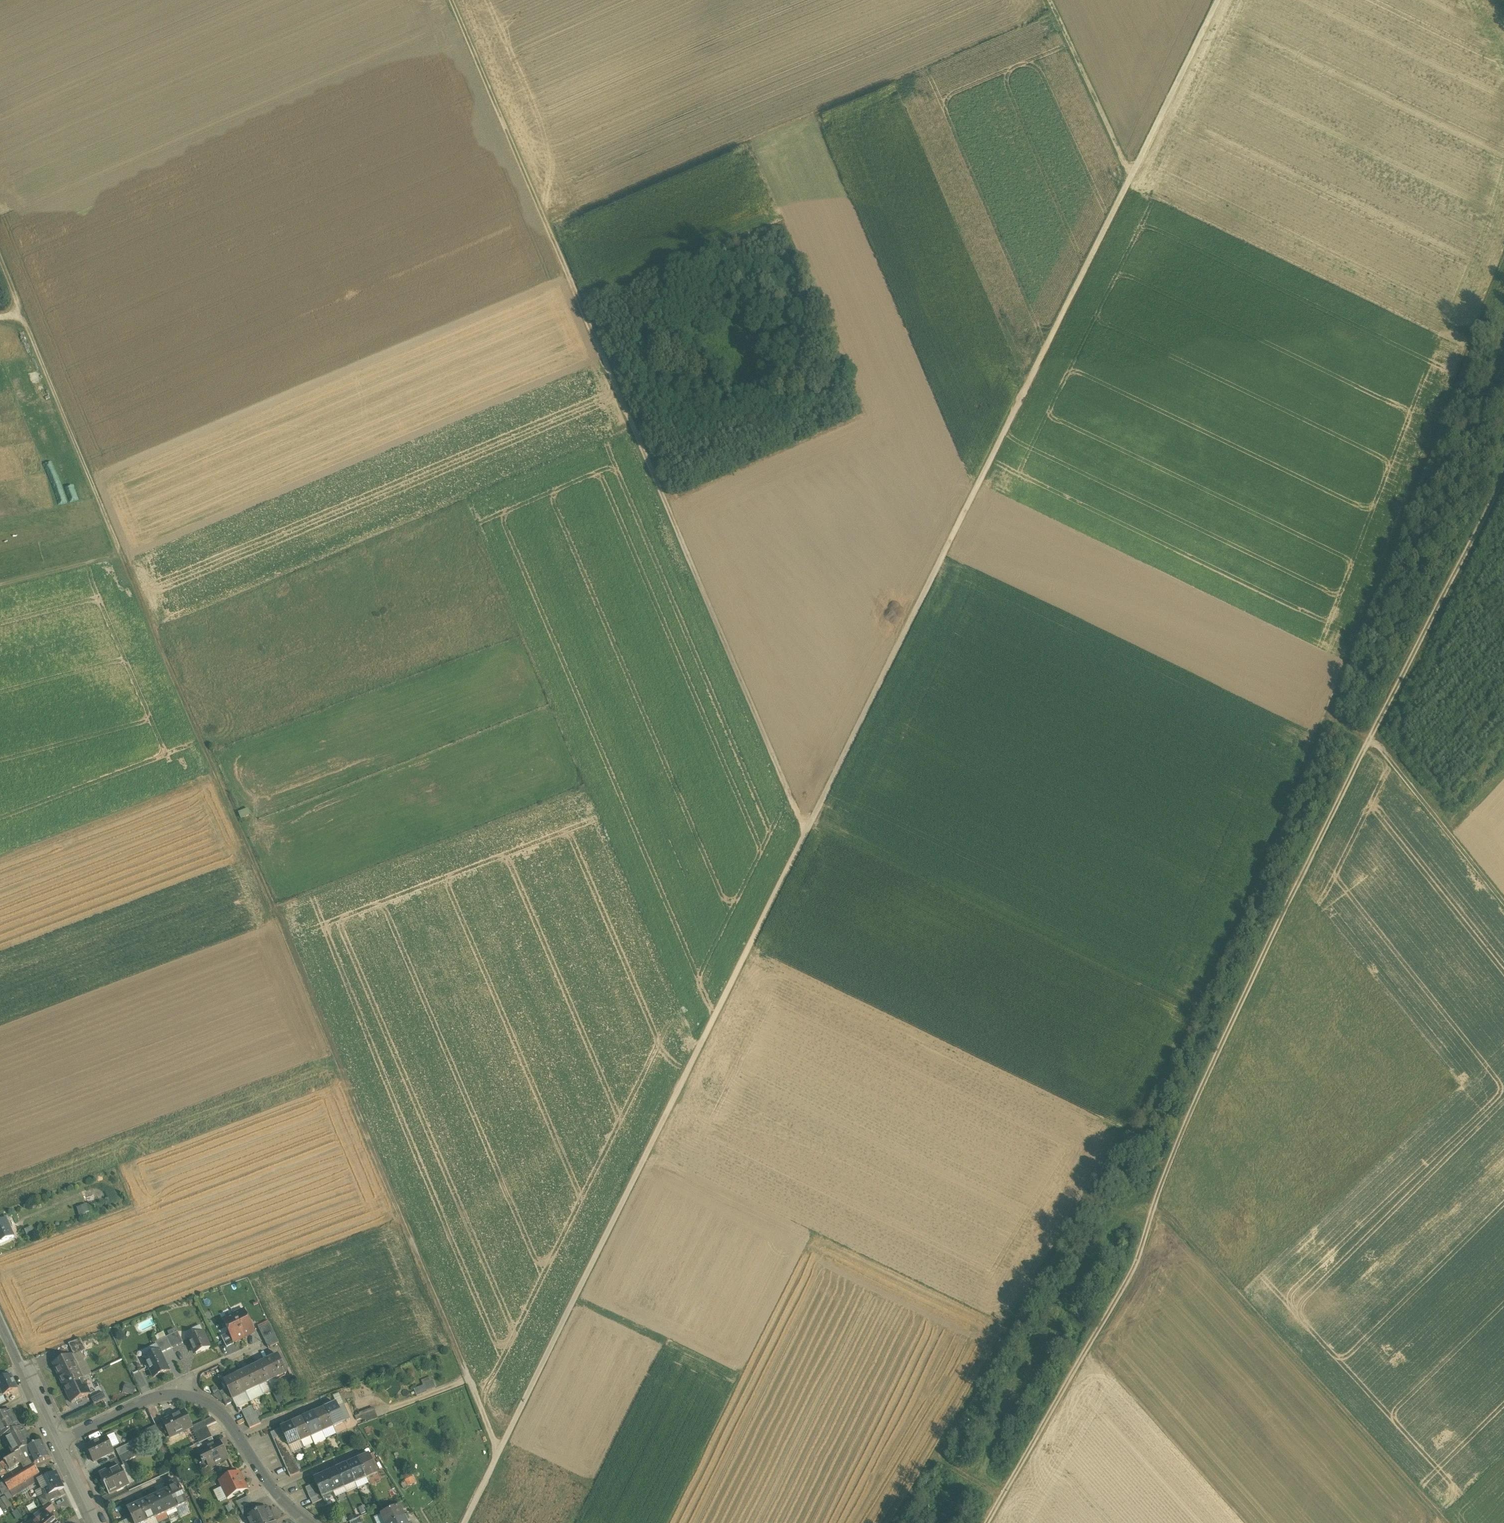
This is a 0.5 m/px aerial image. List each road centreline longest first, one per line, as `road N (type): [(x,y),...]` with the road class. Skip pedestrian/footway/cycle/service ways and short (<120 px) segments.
road 1 (track): [(1131,175),(463,1522)]
road 2 (track): [(499,1452),(23,316)]
road 3 (track): [(1503,469),(1277,929),(1187,1125),(1135,1262),(987,1522)]
road 4 (track): [(1327,716),(1197,1011),(893,1522)]
road 5 (track): [(807,830),(451,0)]
road 6 (track): [(1503,258),(1327,716),(1371,738),(1503,905)]
road 7 (track): [(1086,1193),(1154,1212),(1441,1522)]
road 8 (residential): [(312,1522),(273,1489),(229,1421),(196,1398),(154,1398),(59,1442)]
road 9 (track): [(1219,0),(1131,175)]
road 10 (track): [(1050,0),(1131,175)]
road 11 (tertiary): [(59,1442),(0,1324)]

